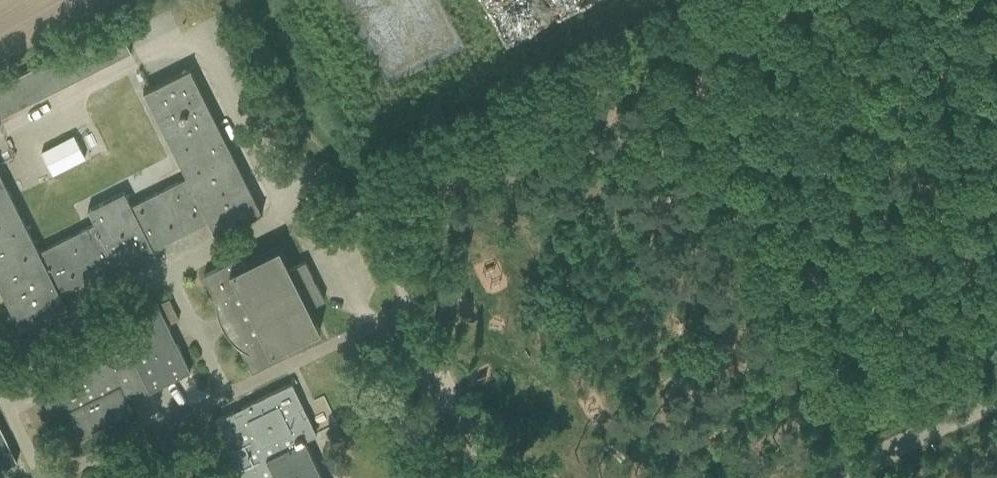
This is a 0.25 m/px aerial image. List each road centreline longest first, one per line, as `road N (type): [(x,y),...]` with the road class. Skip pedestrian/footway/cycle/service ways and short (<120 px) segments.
road 1 (unclassified): [(43,477),(9,406),(20,366),(333,200),(365,210),(416,313)]
road 2 (unclassified): [(168,441),(416,313)]
road 3 (unclassified): [(492,477),(416,313)]
road 4 (unclassified): [(842,477),(996,403)]

